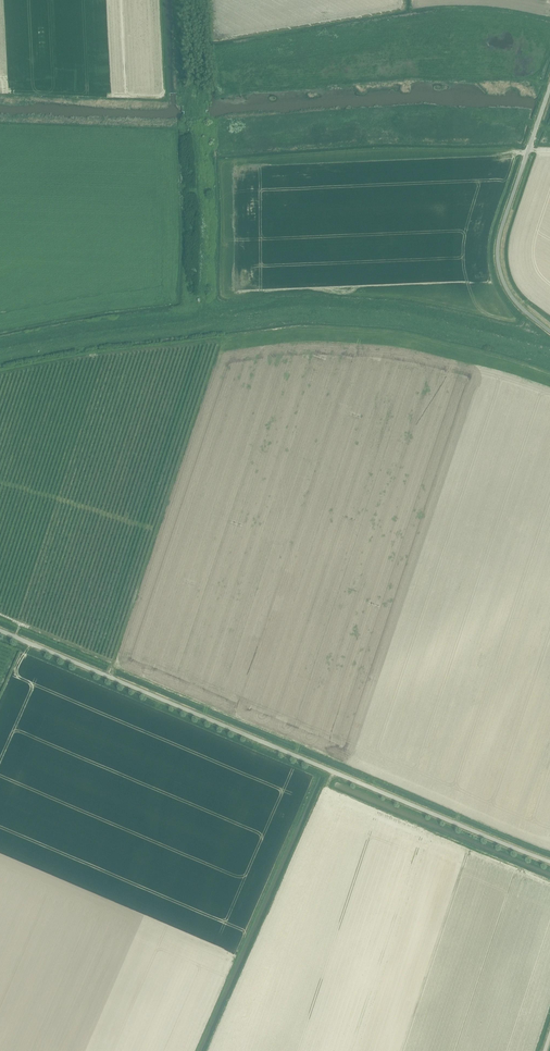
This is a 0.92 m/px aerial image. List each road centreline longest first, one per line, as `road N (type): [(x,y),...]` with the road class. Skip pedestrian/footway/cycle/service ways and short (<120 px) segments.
road 1 (unclassified): [(549,860),(0,634)]
road 2 (unclassified): [(549,333),(507,293),(496,255),(549,88)]

